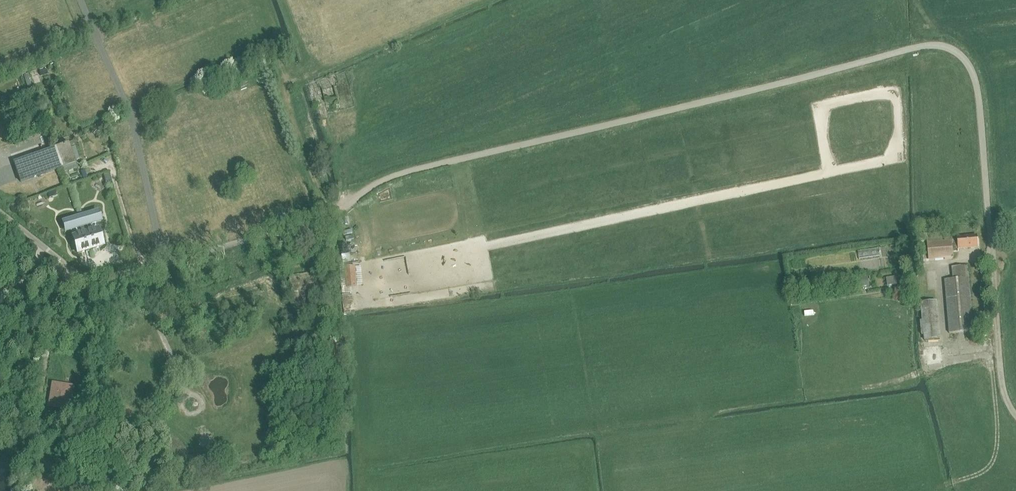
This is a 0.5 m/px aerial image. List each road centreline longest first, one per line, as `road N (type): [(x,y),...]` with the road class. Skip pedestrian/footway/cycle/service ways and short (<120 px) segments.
road 1 (track): [(990,349),(996,454),(990,466),(959,481)]
road 2 (track): [(286,82),(329,216)]

